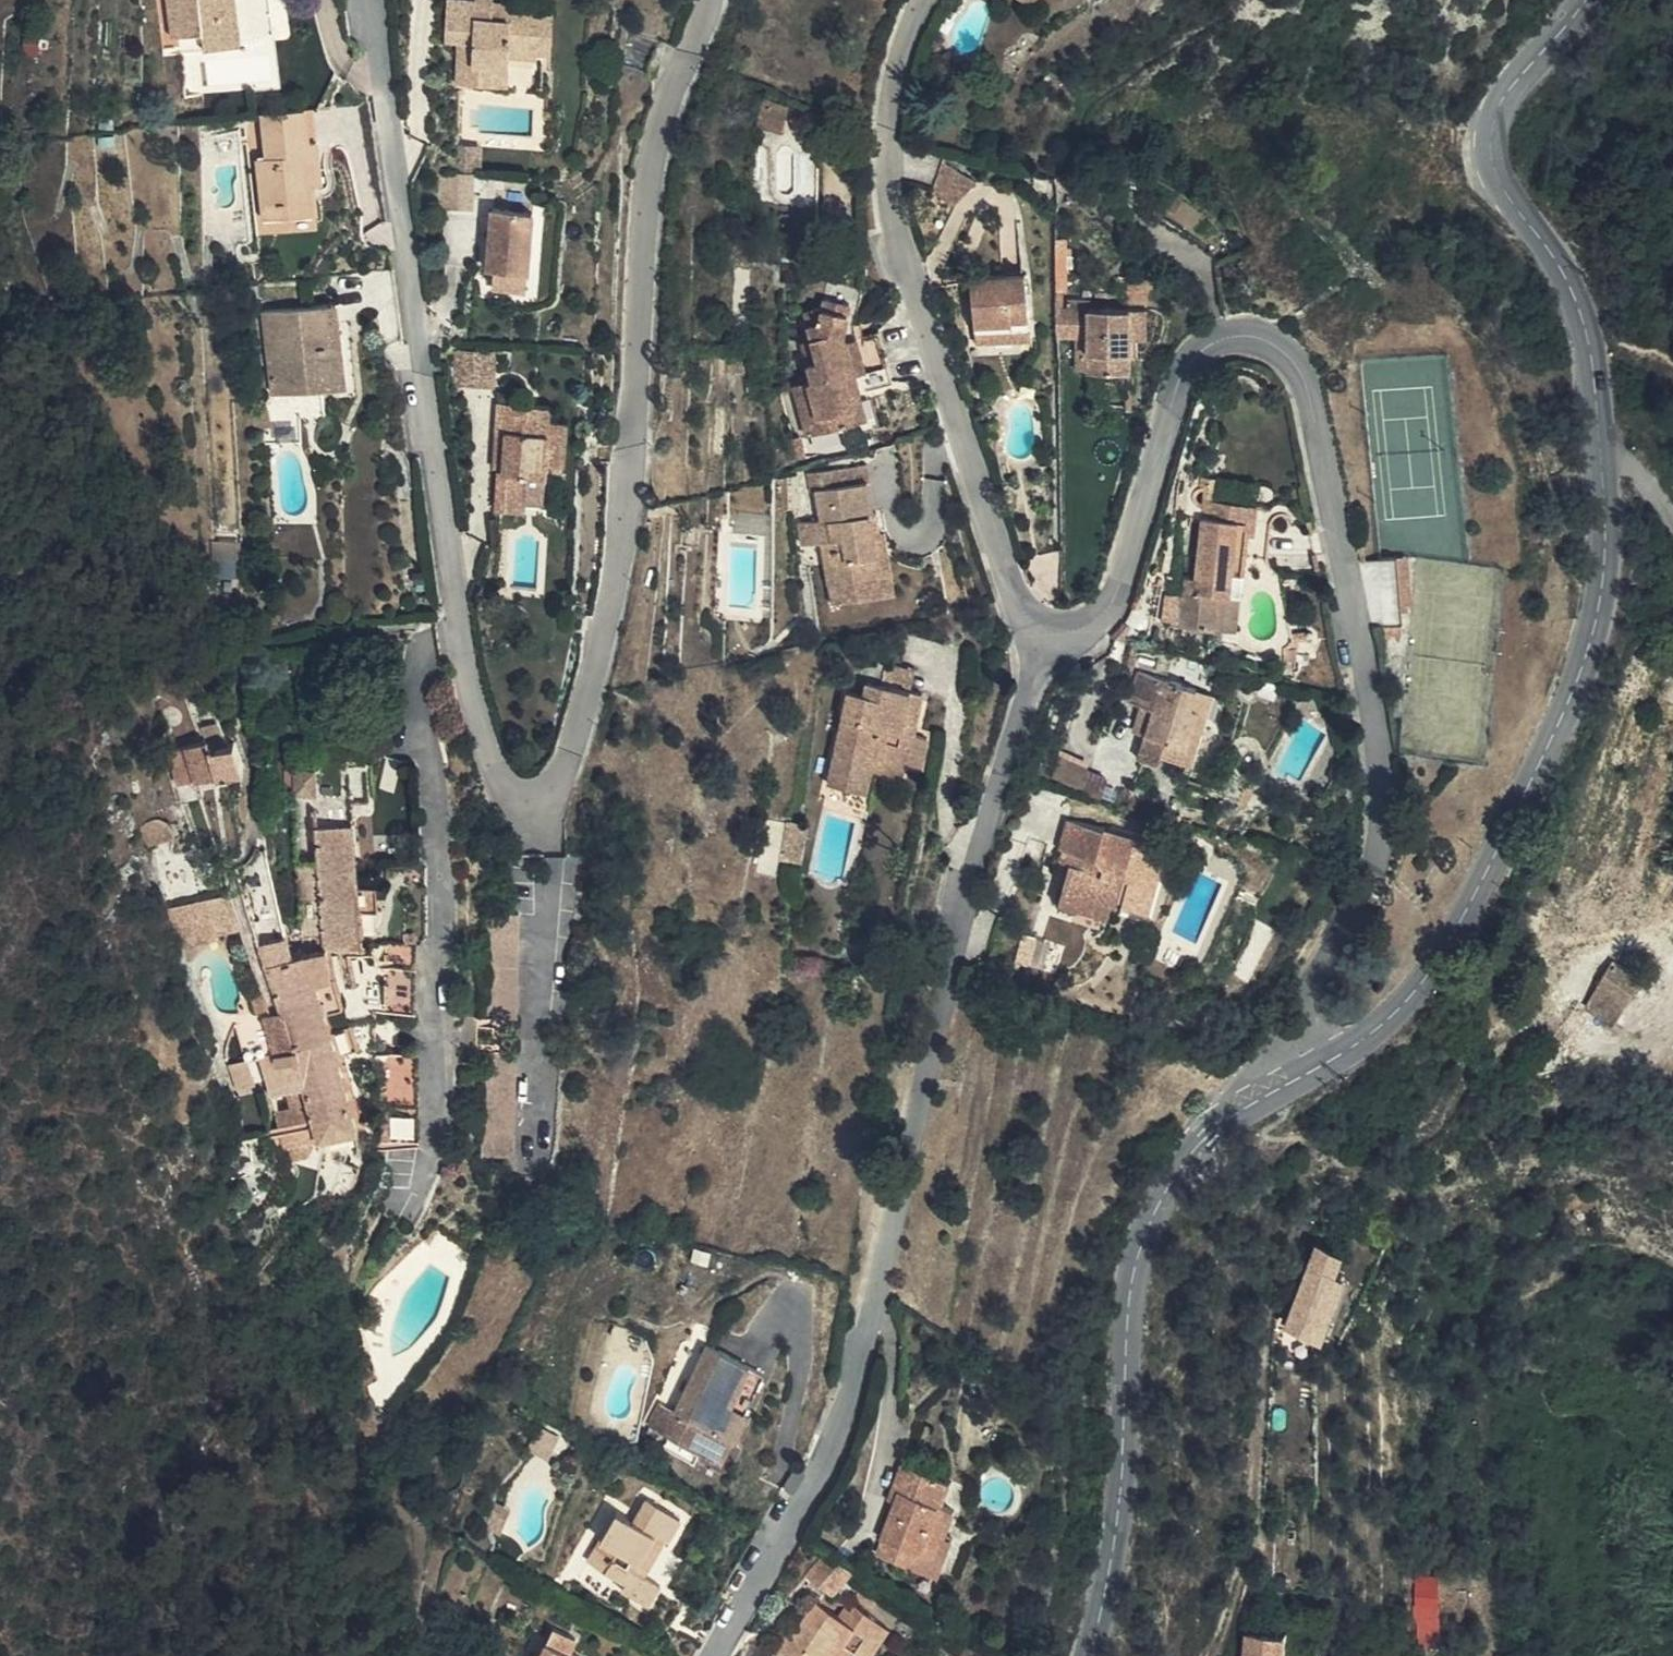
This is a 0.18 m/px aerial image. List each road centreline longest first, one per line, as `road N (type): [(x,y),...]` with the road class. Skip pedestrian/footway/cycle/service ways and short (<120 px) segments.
road 1 (residential): [(368,0),(459,642),(493,783),(517,802),(544,802),(566,779),(595,676),(628,489),(647,203),(711,0)]
road 2 (tertiary): [(1288,1083),(1364,1043),(1438,961),(1579,692),(1593,642),(1604,515),(1591,347),(1563,272),(1504,197),(1489,145),(1501,97),(1588,0)]
road 3 (residential): [(1049,638),(1089,632),(1112,610),(1172,392),(1193,361),(1226,337),(1270,342),(1295,370),(1311,409),(1378,755),(1379,825),(1359,899),(1287,1024),(1288,1083)]
road 4 (residential): [(1049,638),(1022,706),(961,926),(831,1444),(709,1655)]
road 5 (residential): [(922,0),(899,55),(888,153),(904,261),(1017,614),(1049,638)]
road 6 (tertiary): [(1087,1655),(1119,1514),(1144,1232),(1202,1137),(1288,1083)]

